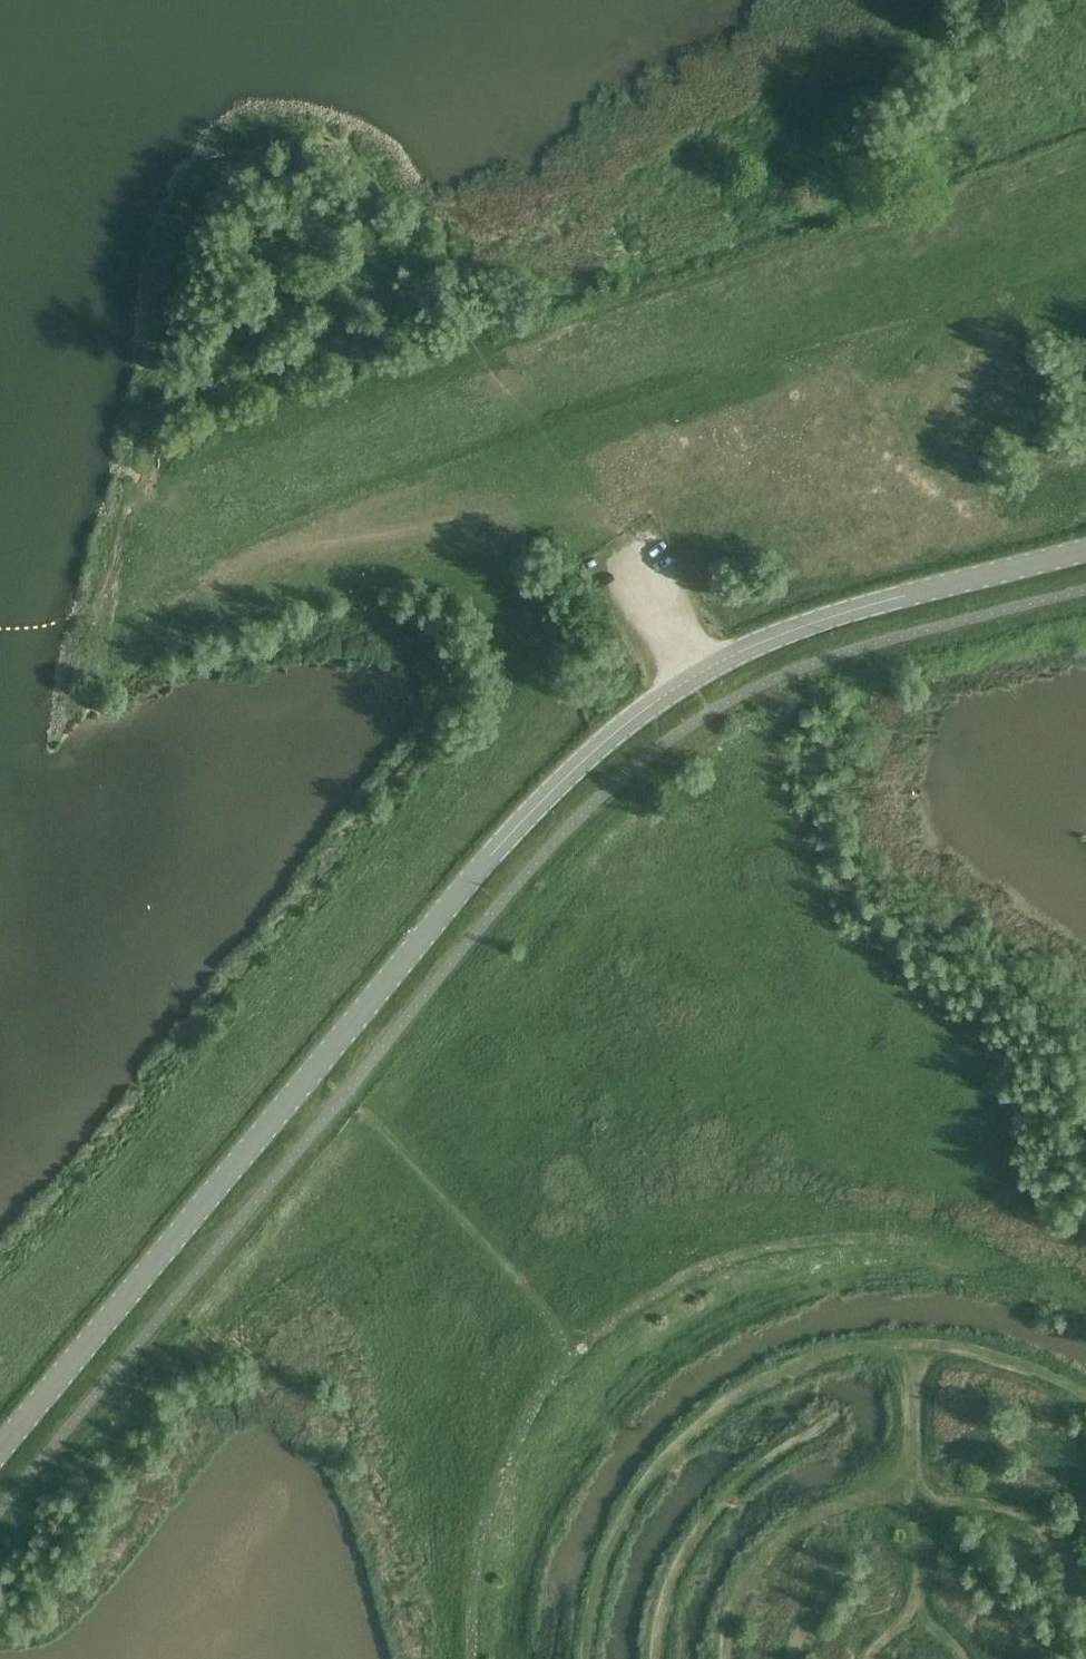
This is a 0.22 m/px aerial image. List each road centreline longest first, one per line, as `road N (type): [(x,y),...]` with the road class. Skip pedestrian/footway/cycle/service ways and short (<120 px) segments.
road 1 (secondary): [(0,1447),(312,1067),(536,813),(635,715),(697,670),(808,622),(1085,552)]

